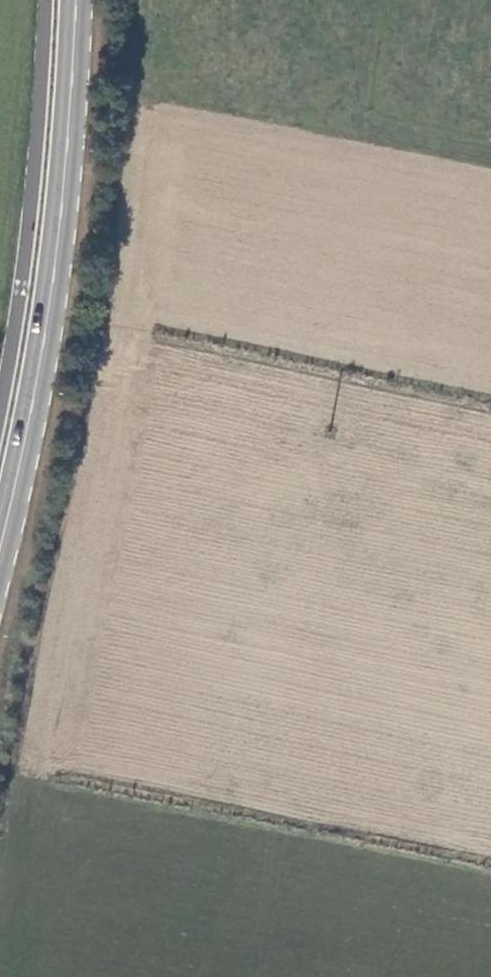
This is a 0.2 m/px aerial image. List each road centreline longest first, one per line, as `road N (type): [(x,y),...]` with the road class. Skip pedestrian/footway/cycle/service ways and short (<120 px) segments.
road 1 (secondary): [(74,0),(61,224),(0,547)]

